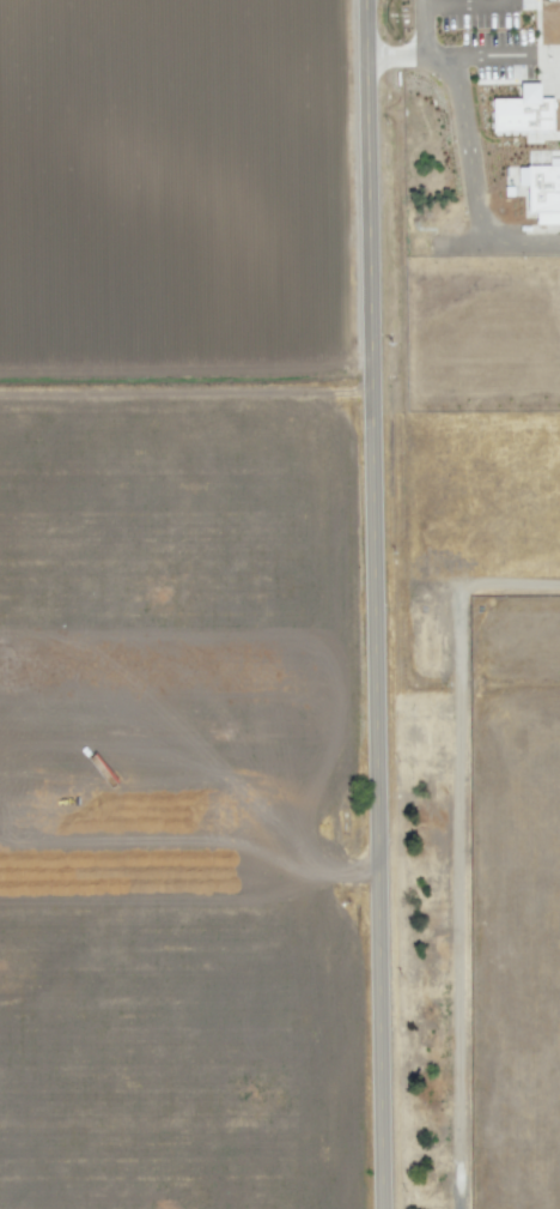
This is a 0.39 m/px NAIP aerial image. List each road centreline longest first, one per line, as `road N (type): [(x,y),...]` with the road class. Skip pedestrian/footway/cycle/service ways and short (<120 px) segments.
road 1 (residential): [(365,0),(385,1208)]

